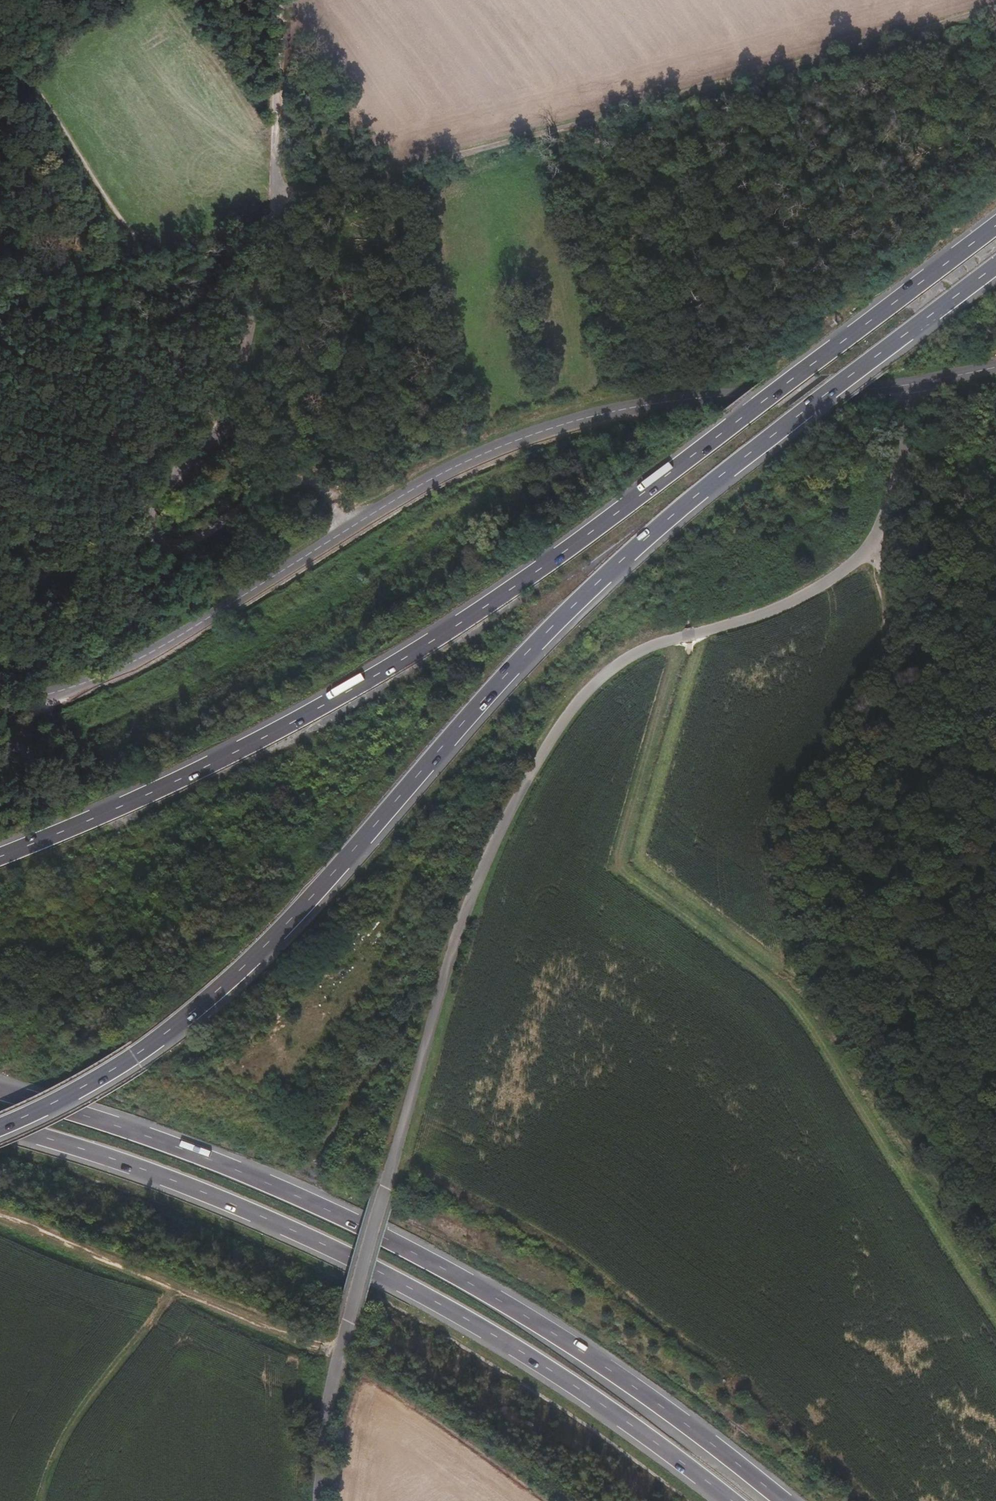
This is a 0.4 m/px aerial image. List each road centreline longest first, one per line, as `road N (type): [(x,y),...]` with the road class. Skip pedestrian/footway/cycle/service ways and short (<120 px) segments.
road 1 (unclassified): [(915,385),(905,449),(873,542),(778,610),(631,656),(580,697),(517,793),(383,1184),(345,1322),(311,1500)]
road 2 (trunk): [(0,1127),(135,1059),(197,1010),(284,931),(529,650),(698,497),(995,265)]
road 3 (trunk): [(995,226),(498,599),(275,731),(0,856)]
road 4 (trunk): [(784,1500),(669,1409),(414,1252),(167,1144),(0,1092)]
road 5 (trunk): [(0,1127),(243,1208),(401,1283),(549,1369),(728,1500)]
road 6 (tertiary): [(0,704),(139,659),(404,496),(515,441),(614,410),(736,395)]
road 7 (track): [(995,9),(273,216)]
road 8 (track): [(980,967),(949,935),(932,903),(929,699),(919,662),(888,612),(873,542)]
road 9 (track): [(352,528),(327,494),(315,490),(256,506),(180,553),(159,549),(149,523),(180,470)]
road 10 (track): [(180,470),(217,434),(250,359),(273,216)]
road 11 (track): [(0,34),(122,225),(137,237)]
road 12 (track): [(273,216),(281,0)]
road 13 (track): [(273,216),(167,245),(137,237)]
road 14 (secondary): [(736,395),(875,389)]

